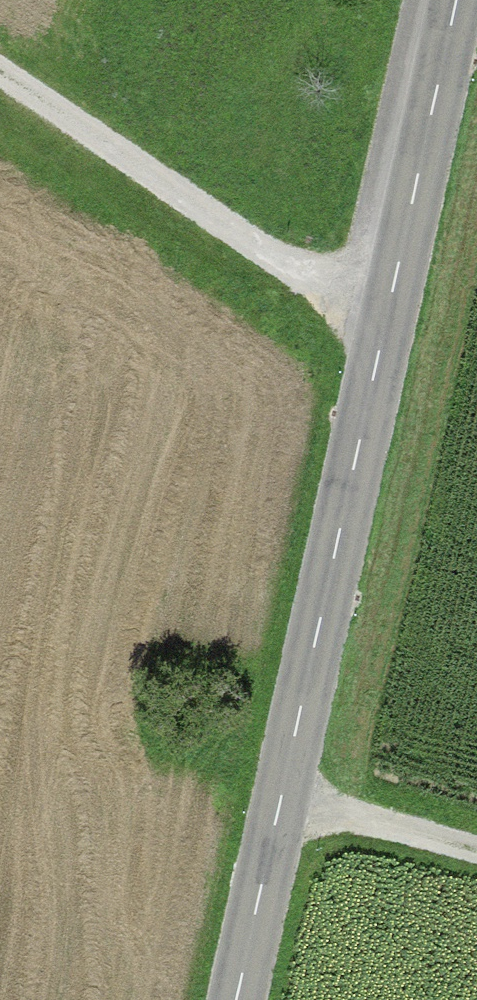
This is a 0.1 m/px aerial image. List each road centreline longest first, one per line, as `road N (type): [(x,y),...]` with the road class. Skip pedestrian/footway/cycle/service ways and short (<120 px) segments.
road 1 (tertiary): [(246,999),(461,0)]
road 2 (track): [(386,328),(0,73)]
road 3 (track): [(476,842),(291,799)]

